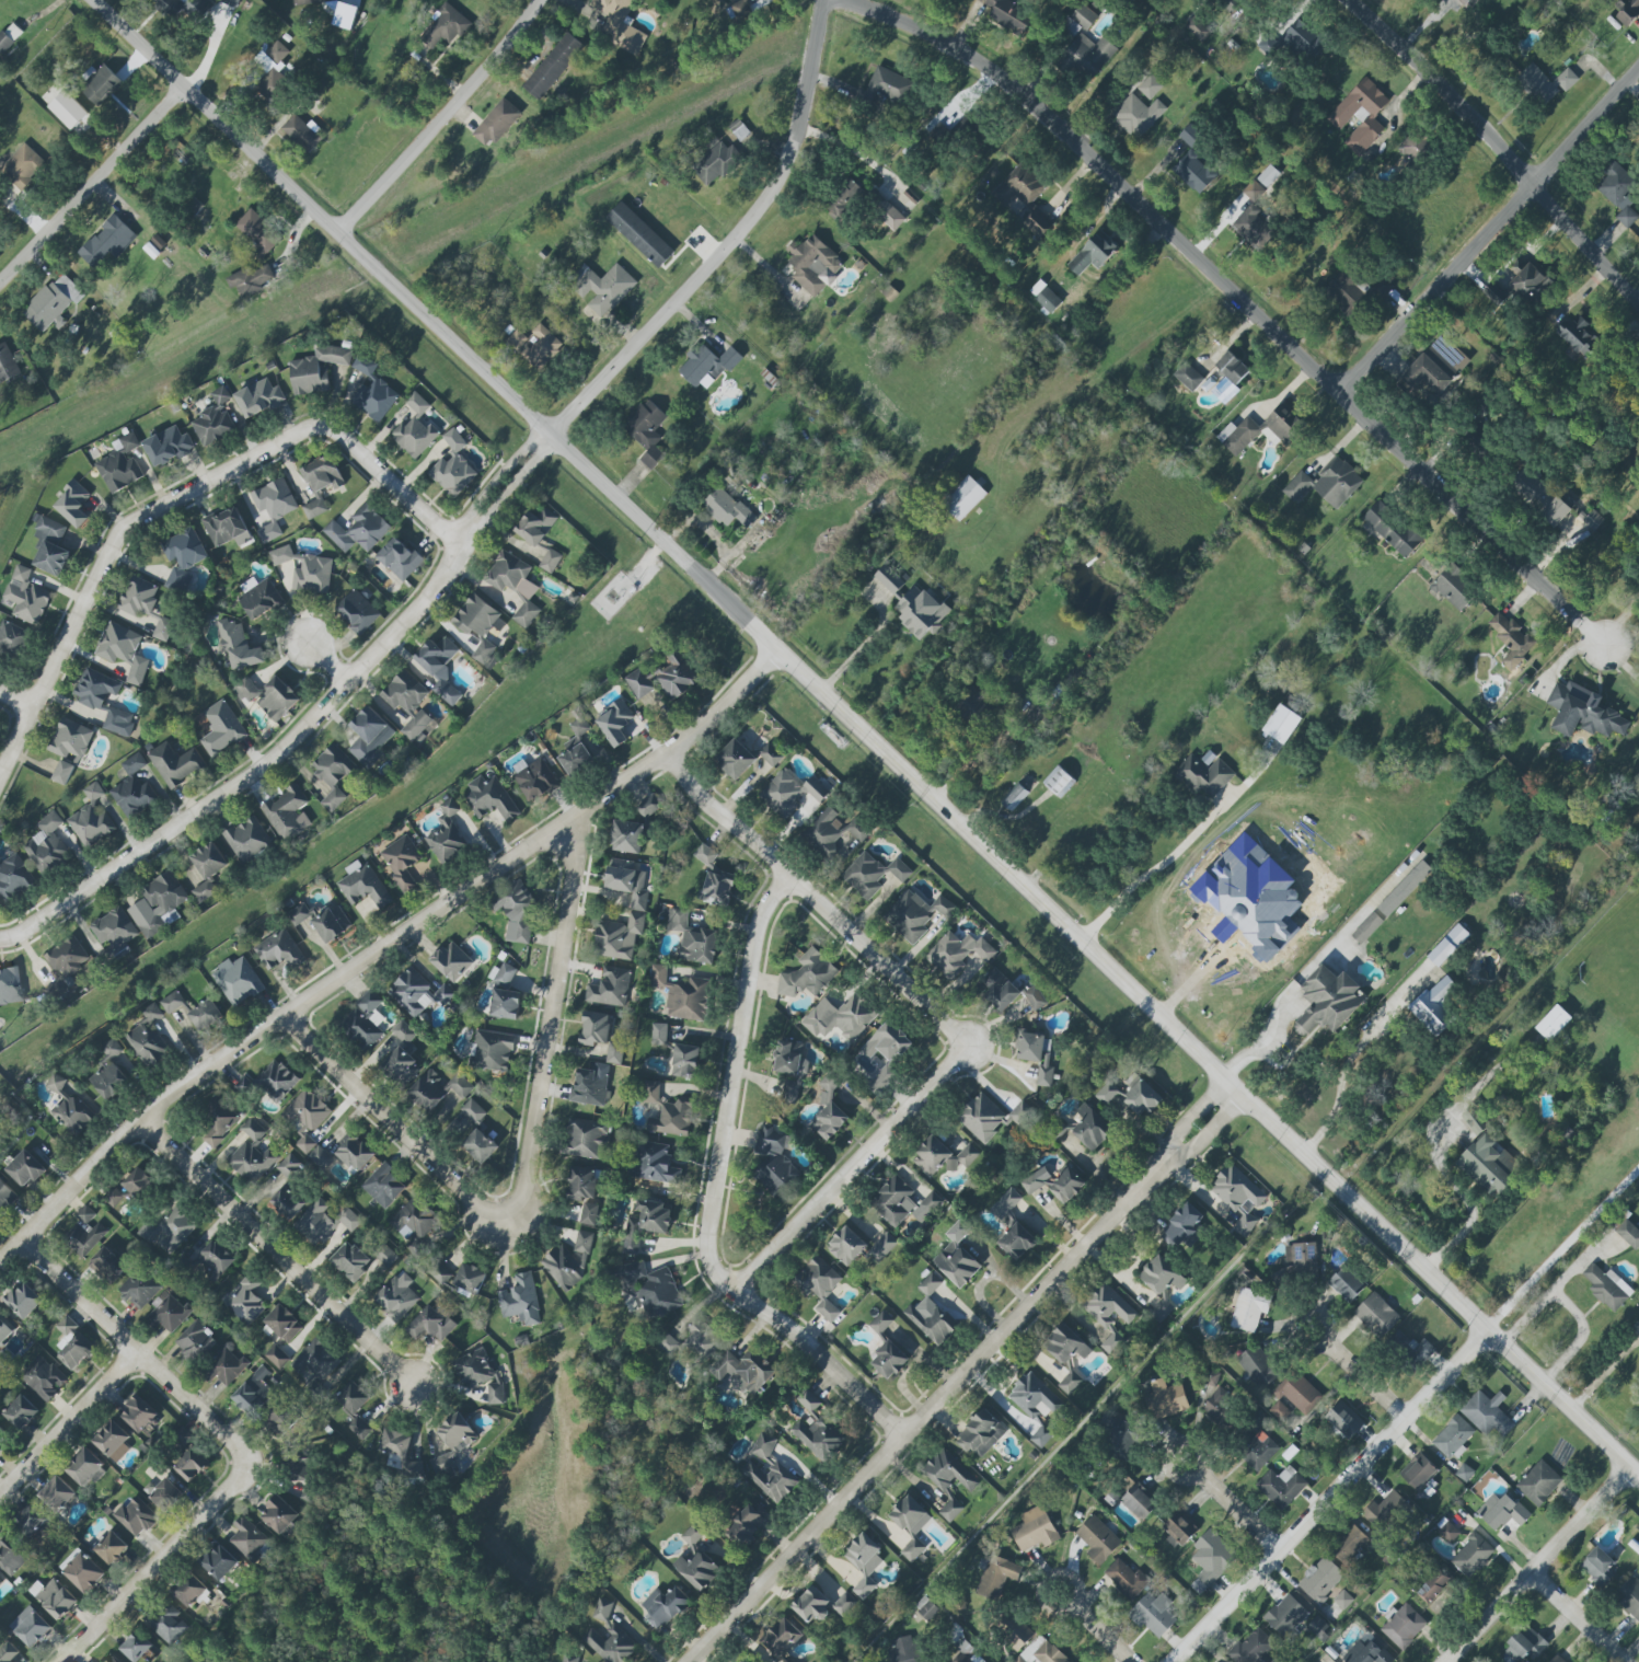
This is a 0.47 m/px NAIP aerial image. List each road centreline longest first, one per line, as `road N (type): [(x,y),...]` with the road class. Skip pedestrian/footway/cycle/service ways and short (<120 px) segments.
road 1 (tertiary): [(1638,1473),(776,648)]
road 2 (residential): [(1606,645),(1041,112),(974,61),(900,23),(828,0)]
road 3 (tertiary): [(776,648),(93,0)]
road 4 (residential): [(669,751),(176,1096),(0,1278)]
road 5 (residential): [(1232,1086),(689,1661)]
road 6 (residential): [(0,781),(120,531),(307,428),(332,430),(461,544)]
road 7 (residential): [(789,873),(763,909),(749,968),(706,1251),(719,1282),(801,1338),(899,1441)]
road 8 (residential): [(472,521),(428,598),(263,780),(161,851),(0,944)]
road 9 (residential): [(1485,1331),(1170,1661)]
road 10 (residential): [(1638,69),(1338,395)]
road 11 (residential): [(500,1233),(529,1217),(581,854),(567,828)]
road 12 (residential): [(669,751),(719,816),(774,856),(966,1051)]
road 13 (residential): [(1638,305),(1536,185),(1349,0)]
road 14 (residential): [(150,1121),(411,1385)]
road 15 (residential): [(736,1295),(966,1051)]
road 16 (residential): [(337,234),(439,132),(545,0)]
road 17 (residential): [(286,1023),(500,1233)]
road 18 (residential): [(30,1248),(245,1447)]
road 19 (residential): [(245,1447),(249,1488),(72,1661)]
road 20 (residential): [(0,283),(185,88)]
road 21 (residential): [(1450,1661),(1627,1462)]
road 22 (residential): [(731,240),(553,434)]
road 23 (residential): [(824,0),(785,160),(731,240)]
road 24 (residential): [(0,1501),(142,1353)]
road 25 (residential): [(669,751),(697,732),(776,648)]
road 26 (residential): [(1526,1574),(1622,1661)]
road 27 (residential): [(1289,1328),(1291,1341),(1307,1351),(1326,1344),(1330,1331),(1326,1317),(1307,1309),(1289,1328)]
road 28 (residential): [(553,434),(526,447),(472,521)]
road 29 (residential): [(472,521),(493,508),(553,434)]

